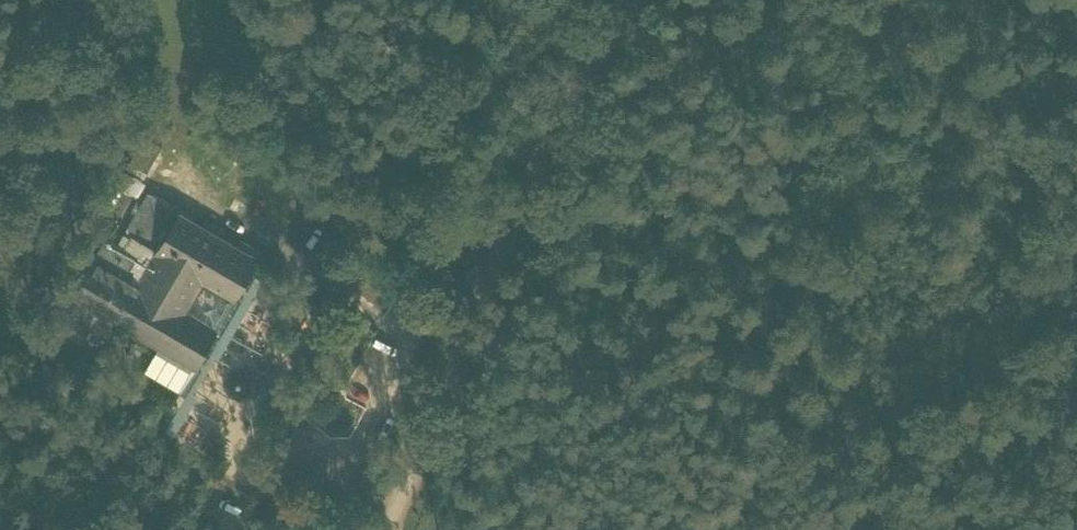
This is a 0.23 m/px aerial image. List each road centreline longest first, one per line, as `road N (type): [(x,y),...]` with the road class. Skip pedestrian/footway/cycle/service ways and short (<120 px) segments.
road 1 (unclassified): [(633,0),(527,182),(382,529)]

